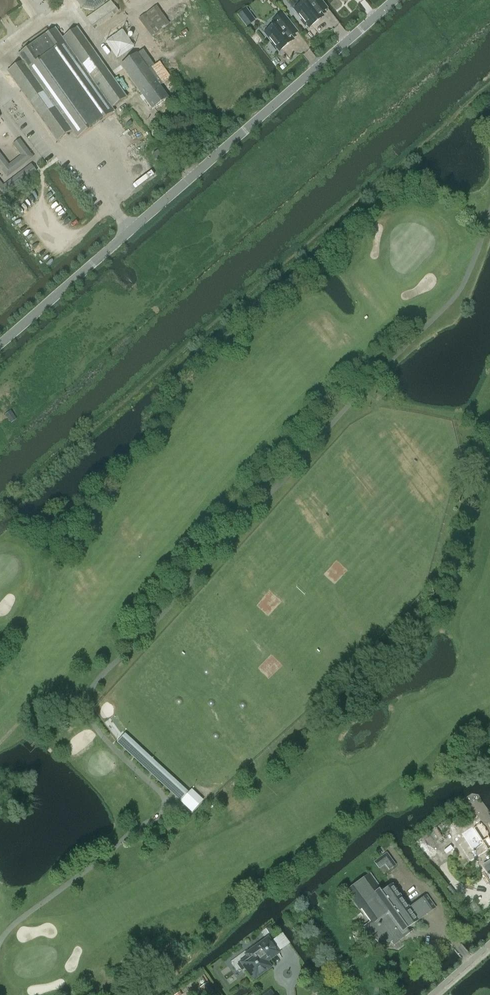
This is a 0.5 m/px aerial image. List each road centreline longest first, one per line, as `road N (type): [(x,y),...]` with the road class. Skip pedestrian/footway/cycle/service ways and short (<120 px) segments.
road 1 (unclassified): [(0,345),(395,0)]

